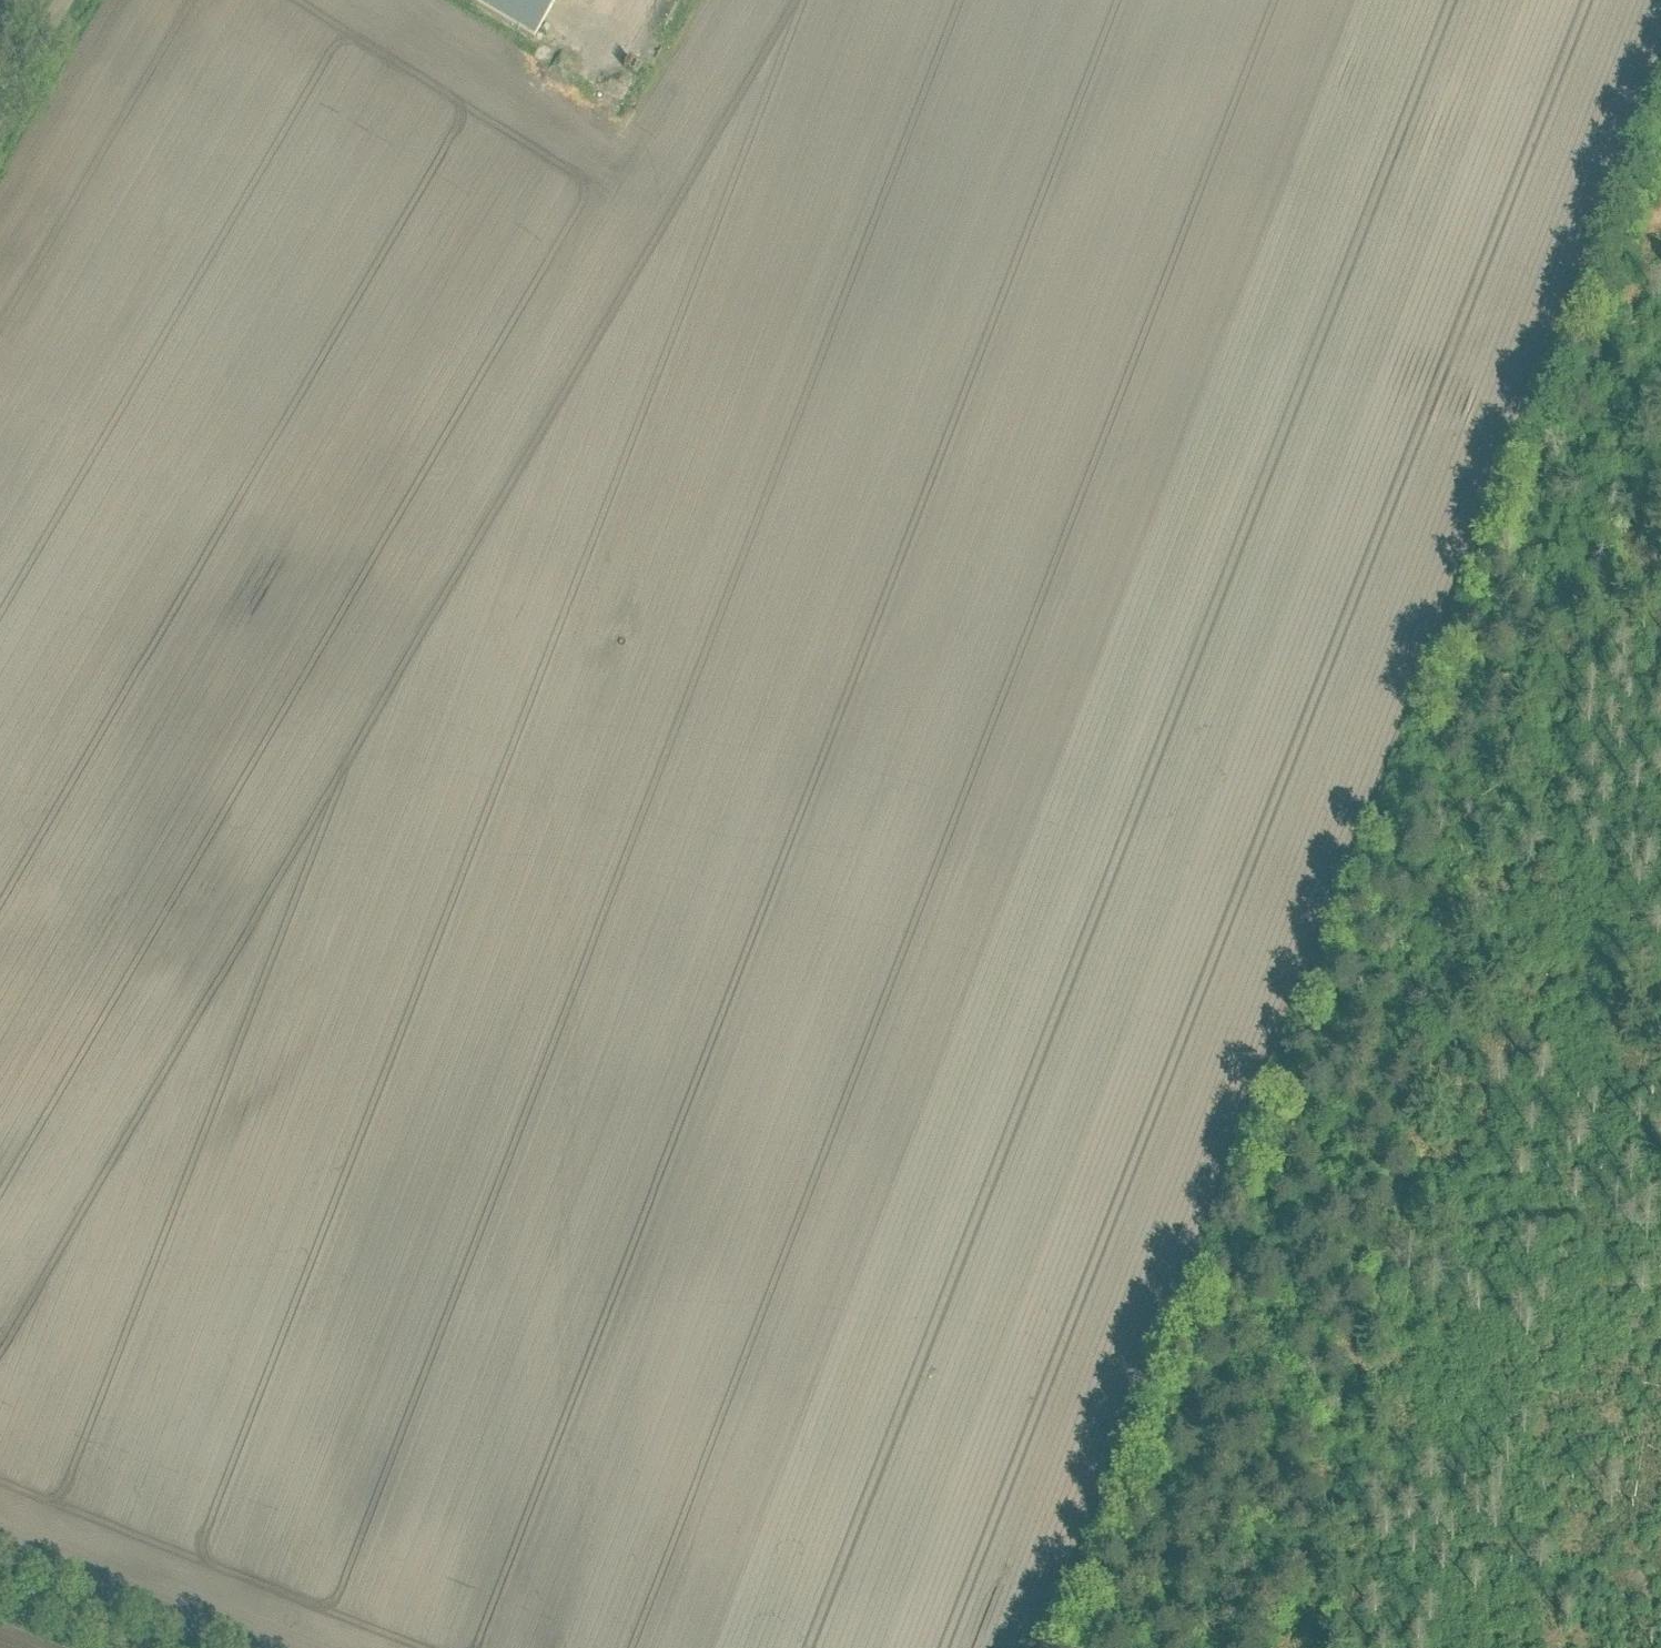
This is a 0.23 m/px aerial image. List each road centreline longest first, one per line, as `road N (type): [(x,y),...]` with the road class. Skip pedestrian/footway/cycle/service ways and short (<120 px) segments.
road 1 (unclassified): [(150,1647),(0,1589)]
road 2 (unclassified): [(0,105),(62,0)]

